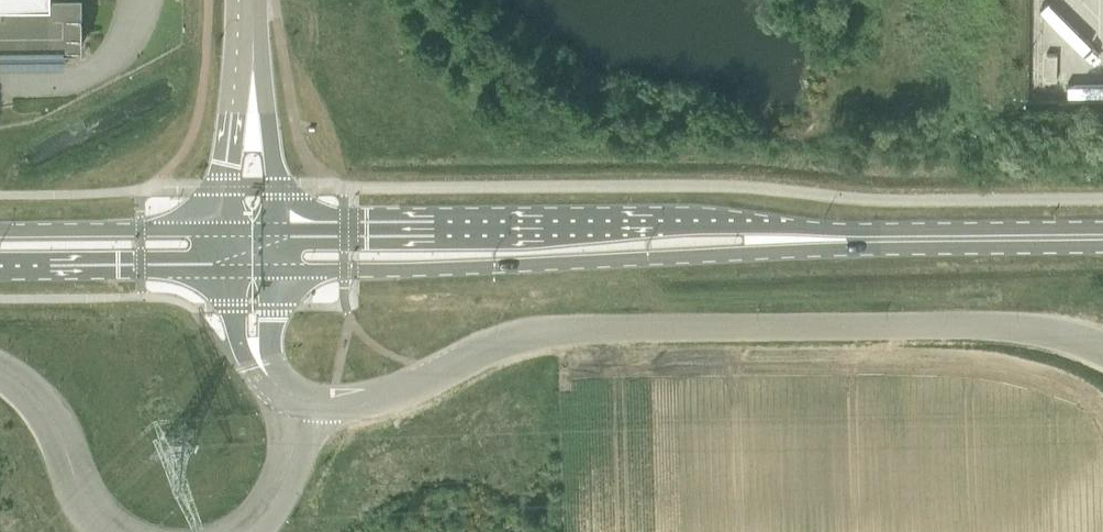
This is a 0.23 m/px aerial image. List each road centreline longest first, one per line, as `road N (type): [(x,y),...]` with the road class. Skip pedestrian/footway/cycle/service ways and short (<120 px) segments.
road 1 (tertiary): [(1102,359),(1039,339),(527,336),(375,405),(309,403)]
road 2 (secondary): [(278,272),(1015,238)]
road 3 (secondary): [(1015,238),(696,224),(280,230)]
road 4 (unclassified): [(280,230),(263,0)]
road 5 (unclassified): [(241,0),(225,230)]
road 6 (secondary): [(0,271),(229,272)]
road 7 (secondary): [(225,230),(0,231)]
road 8 (unclassified): [(116,531),(73,475),(43,410),(0,376)]
road 9 (tertiary): [(229,272),(245,360),(268,395),(309,403)]
road 10 (unclassified): [(309,403),(273,505),(249,531)]
road 11 (tertiary): [(309,403),(281,374),(273,340),(278,272)]

